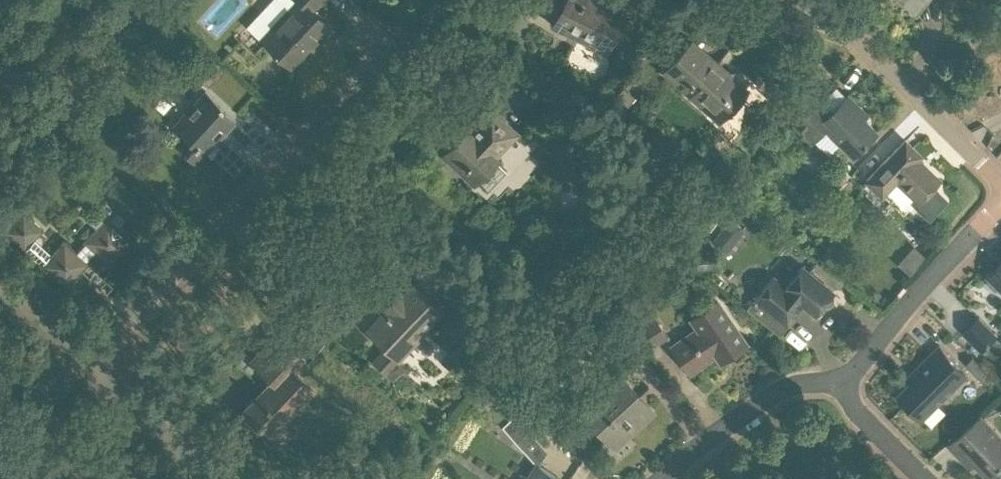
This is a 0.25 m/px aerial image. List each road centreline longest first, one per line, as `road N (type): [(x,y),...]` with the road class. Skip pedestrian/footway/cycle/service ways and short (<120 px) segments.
road 1 (unclassified): [(87,371),(415,0)]
road 2 (residential): [(1000,184),(840,28),(792,0)]
road 3 (residential): [(840,388),(1000,190)]
road 4 (residential): [(676,478),(773,393),(804,384),(840,388)]
road 5 (residential): [(205,478),(87,371)]
road 6 (residential): [(930,478),(840,388)]

